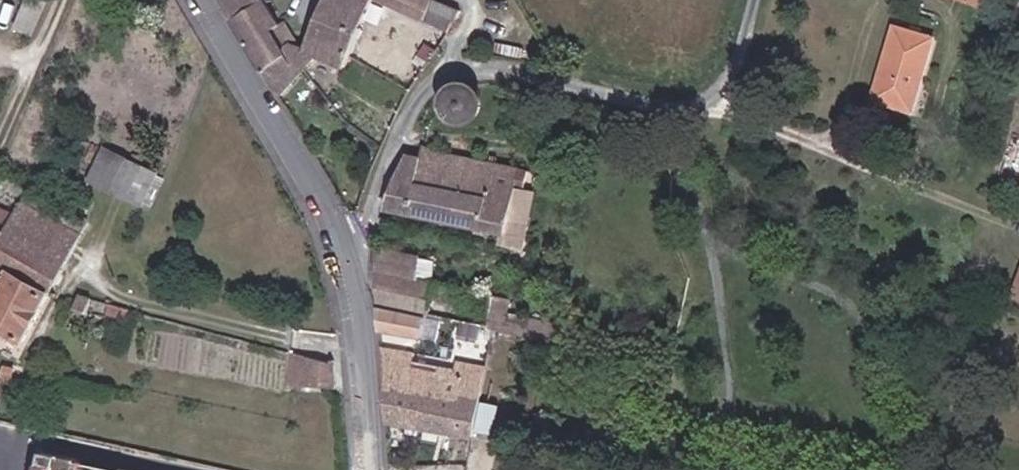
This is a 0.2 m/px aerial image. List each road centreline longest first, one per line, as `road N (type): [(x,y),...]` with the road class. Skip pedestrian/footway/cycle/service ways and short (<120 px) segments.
road 1 (unclassified): [(751,0),(731,74),(711,98),(573,90),(456,64),(423,90),(346,252)]
road 2 (tertiary): [(207,0),(329,207),(346,252)]
road 3 (tertiary): [(346,252),(362,296),(373,469)]
road 4 (unclassified): [(0,427),(203,469)]

